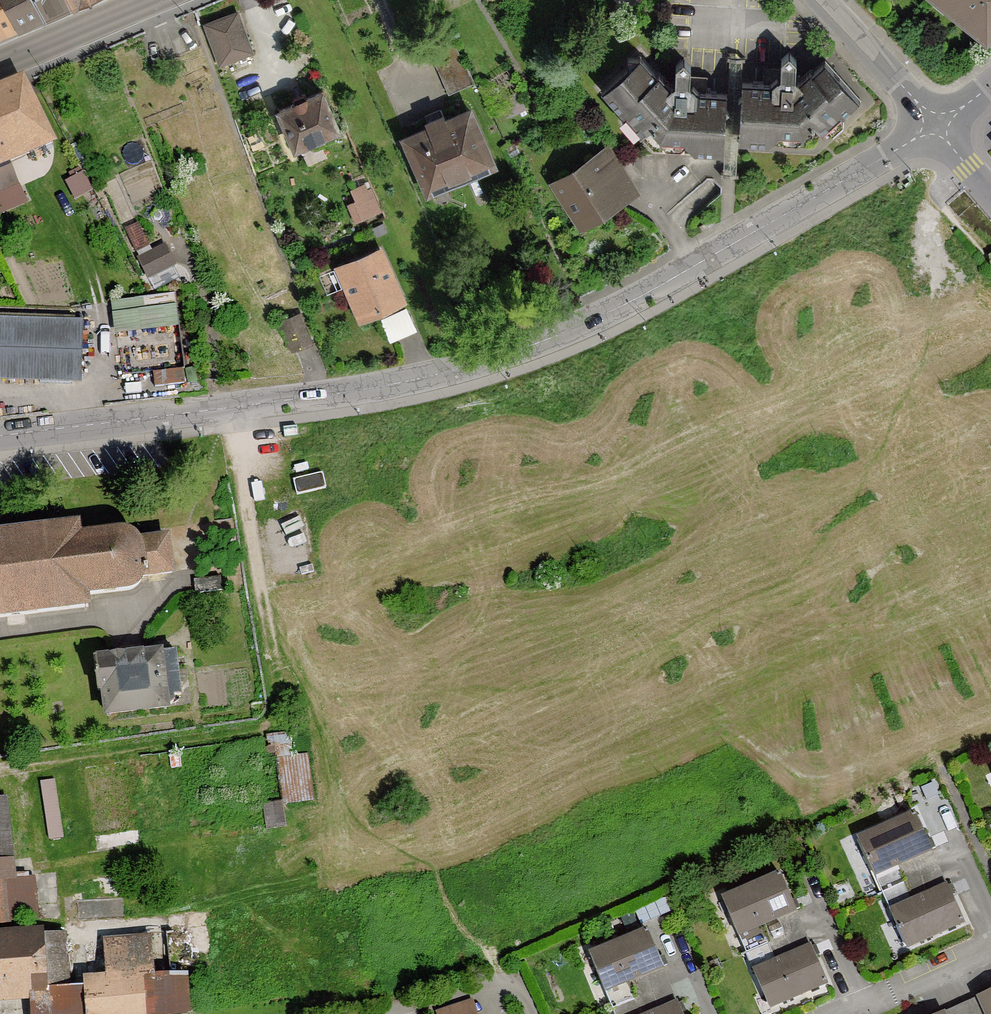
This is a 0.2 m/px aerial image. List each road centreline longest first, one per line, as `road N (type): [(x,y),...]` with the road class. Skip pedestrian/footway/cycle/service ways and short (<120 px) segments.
road 1 (residential): [(0,435),(379,388),(550,339),(937,131)]
road 2 (primary): [(0,69),(163,0)]
road 3 (residential): [(824,0),(937,131)]
road 4 (residential): [(990,950),(843,1013)]
road 5 (residential): [(529,1013),(516,984),(401,1013)]

